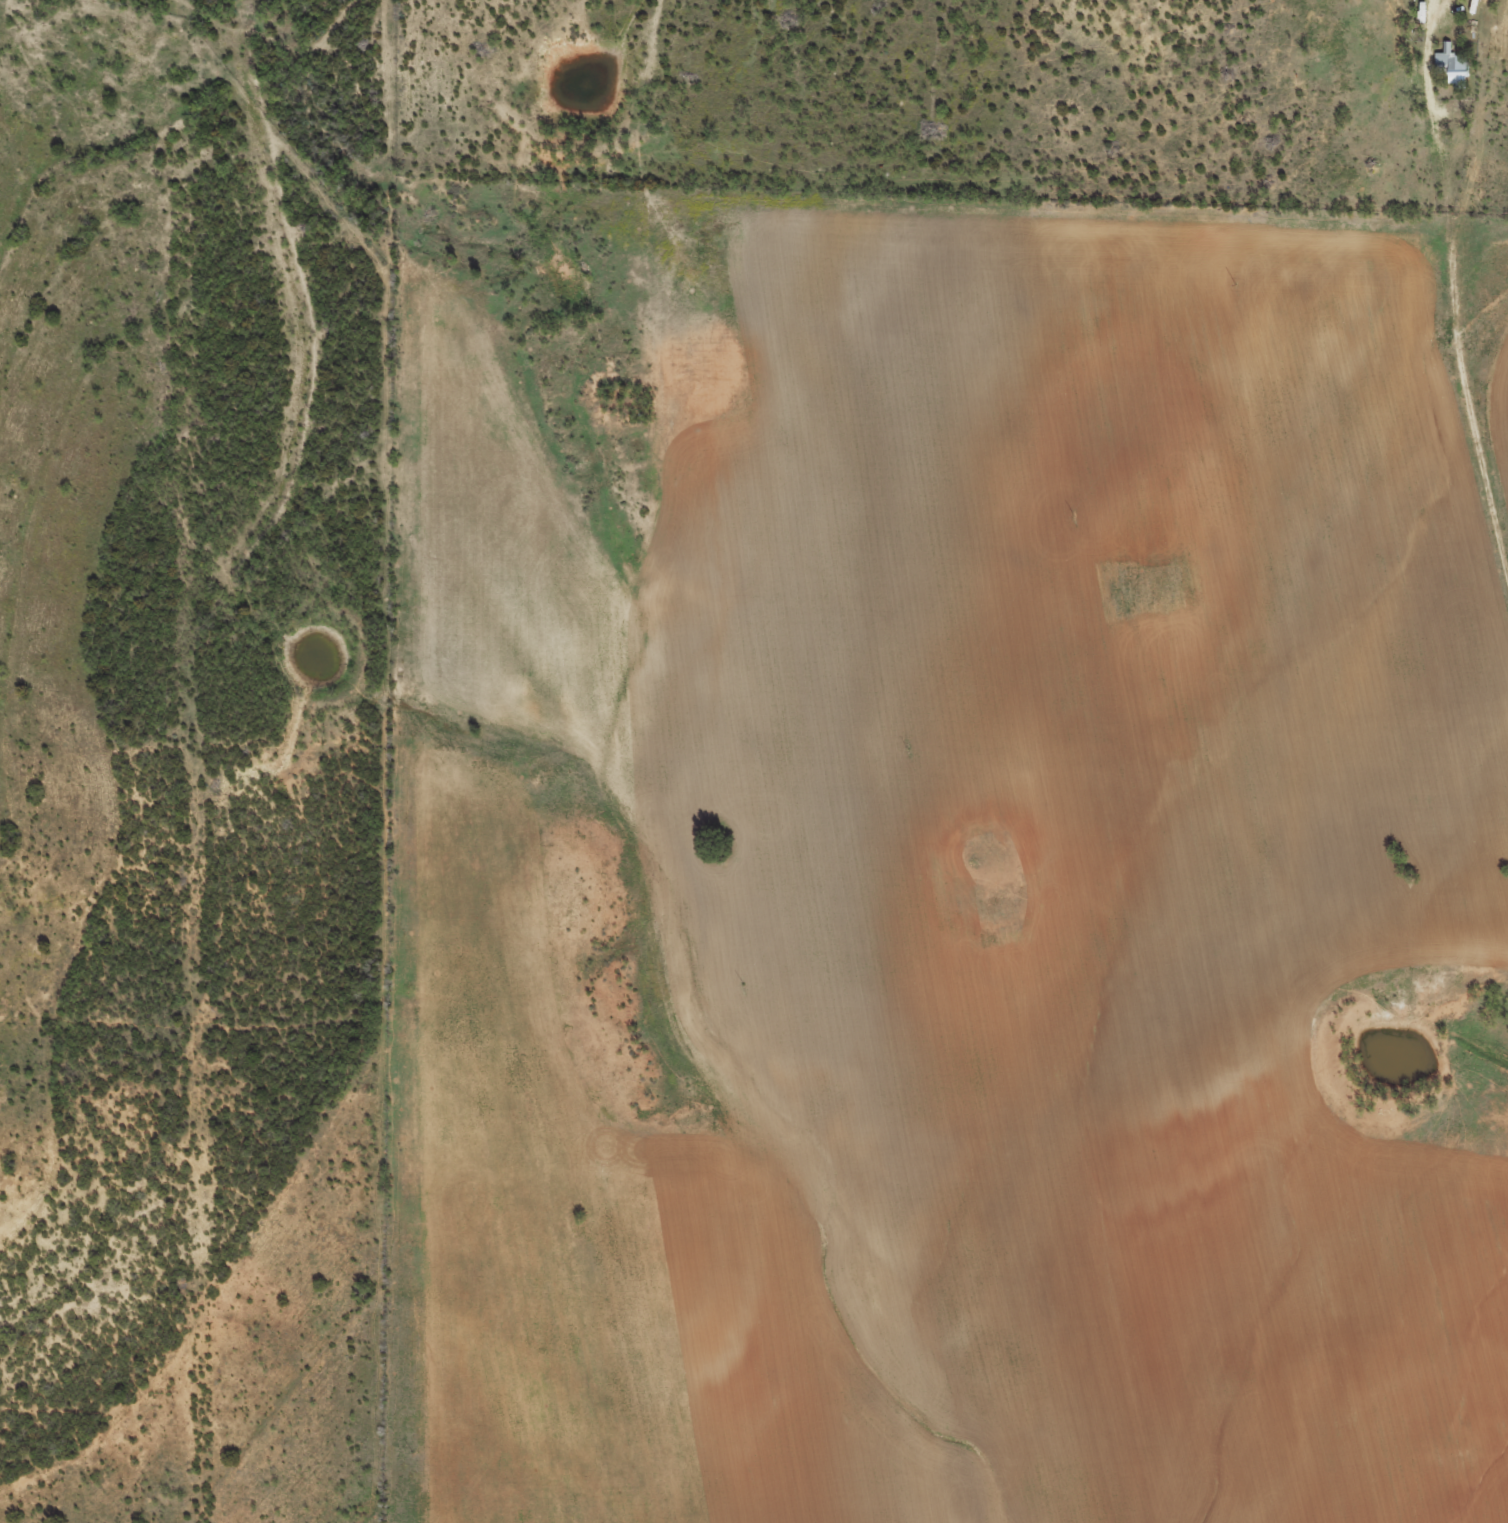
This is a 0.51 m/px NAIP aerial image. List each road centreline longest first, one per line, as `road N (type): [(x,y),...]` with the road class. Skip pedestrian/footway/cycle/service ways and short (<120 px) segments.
road 1 (residential): [(1507,516),(1431,180),(1424,67),(1431,0)]
road 2 (residential): [(169,0),(308,172)]

